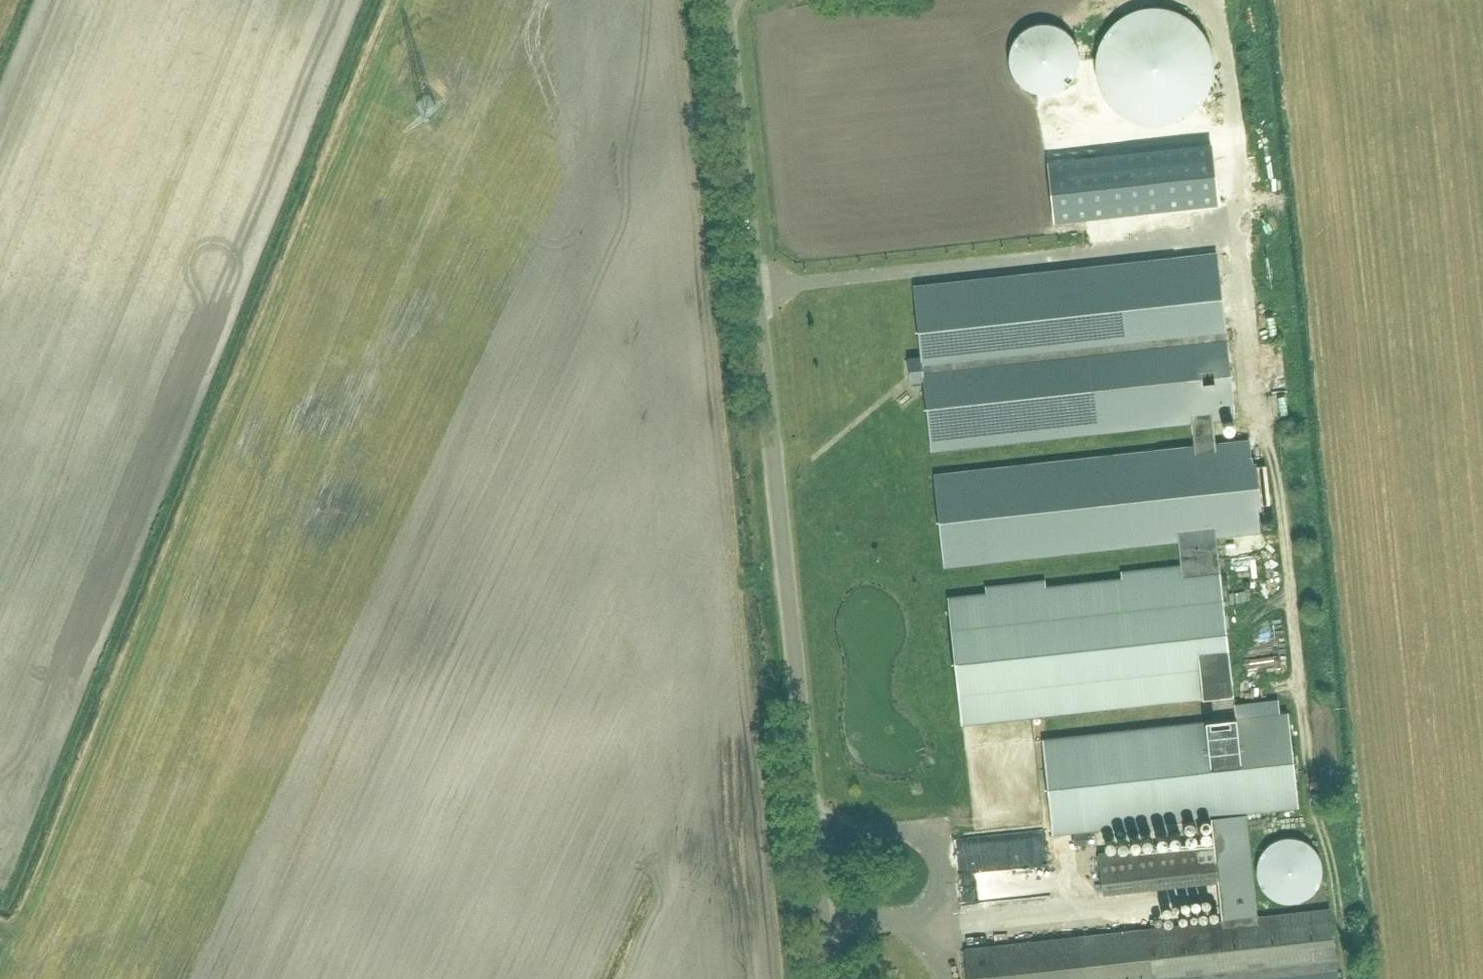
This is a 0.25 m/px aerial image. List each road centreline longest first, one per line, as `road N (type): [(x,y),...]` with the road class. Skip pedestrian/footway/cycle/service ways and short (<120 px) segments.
road 1 (unclassified): [(828,978),(722,0)]

